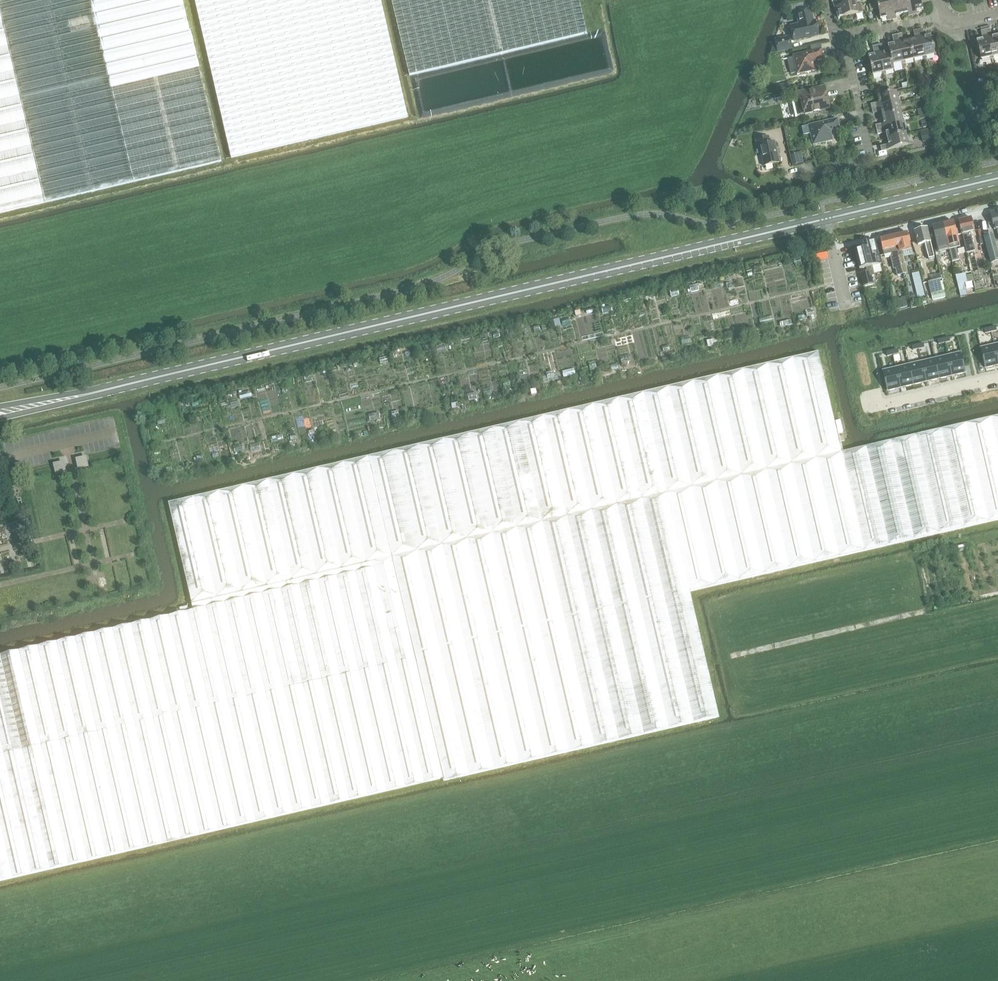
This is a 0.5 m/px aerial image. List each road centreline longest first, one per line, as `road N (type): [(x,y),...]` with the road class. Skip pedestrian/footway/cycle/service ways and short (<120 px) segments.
road 1 (secondary): [(0,413),(997,178)]
road 2 (residential): [(844,38),(871,160),(790,175)]
road 3 (unclassified): [(872,403),(997,379)]

